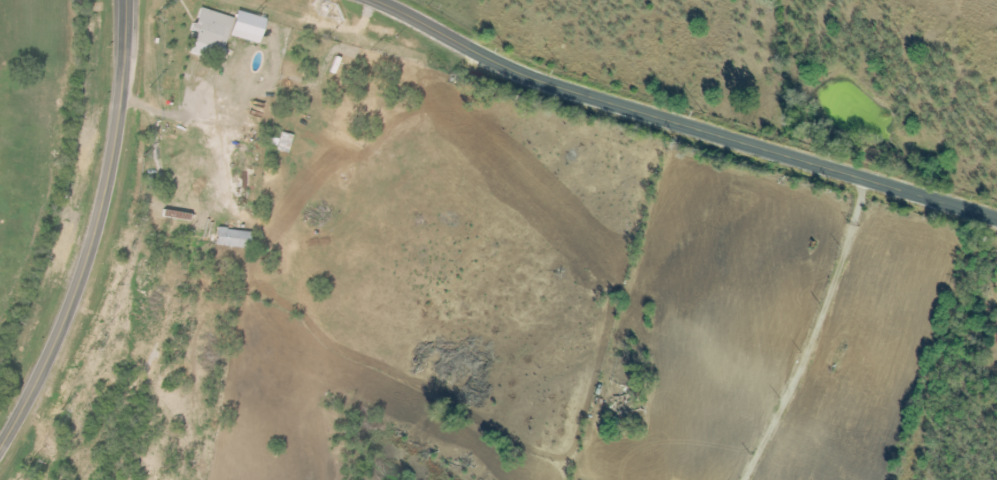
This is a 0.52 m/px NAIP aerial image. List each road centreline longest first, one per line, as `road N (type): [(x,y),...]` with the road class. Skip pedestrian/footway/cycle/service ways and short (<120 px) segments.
road 1 (residential): [(996,217),(550,84),(372,0)]
road 2 (tertiary): [(0,454),(46,371),(97,242),(125,89),(128,0)]

